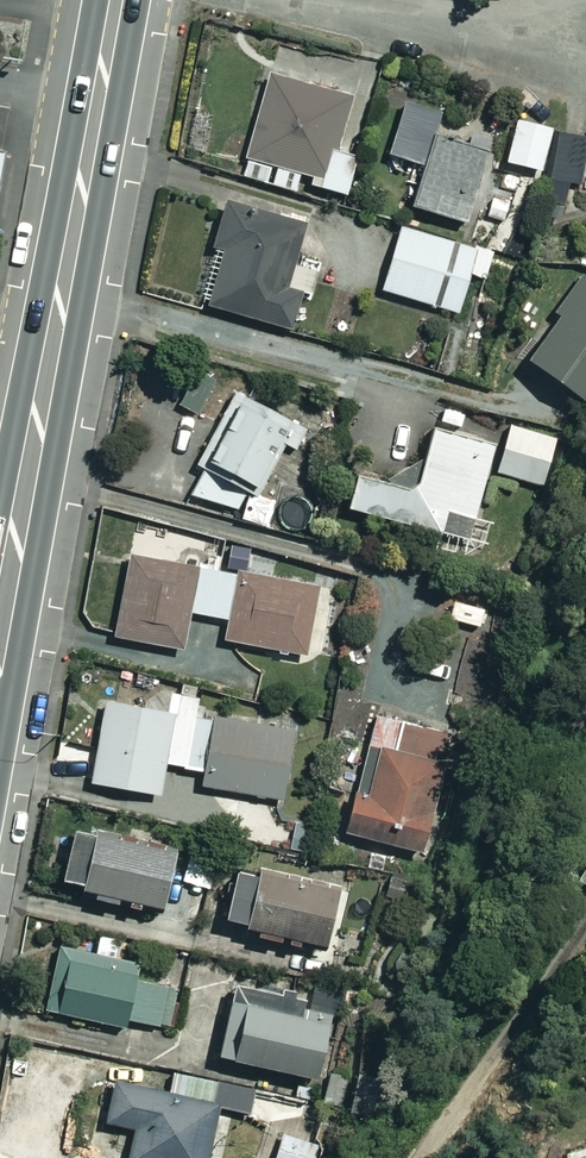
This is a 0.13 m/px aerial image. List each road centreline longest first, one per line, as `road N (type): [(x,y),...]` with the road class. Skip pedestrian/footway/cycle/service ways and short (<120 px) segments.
road 1 (trunk): [(0,631),(115,0)]

